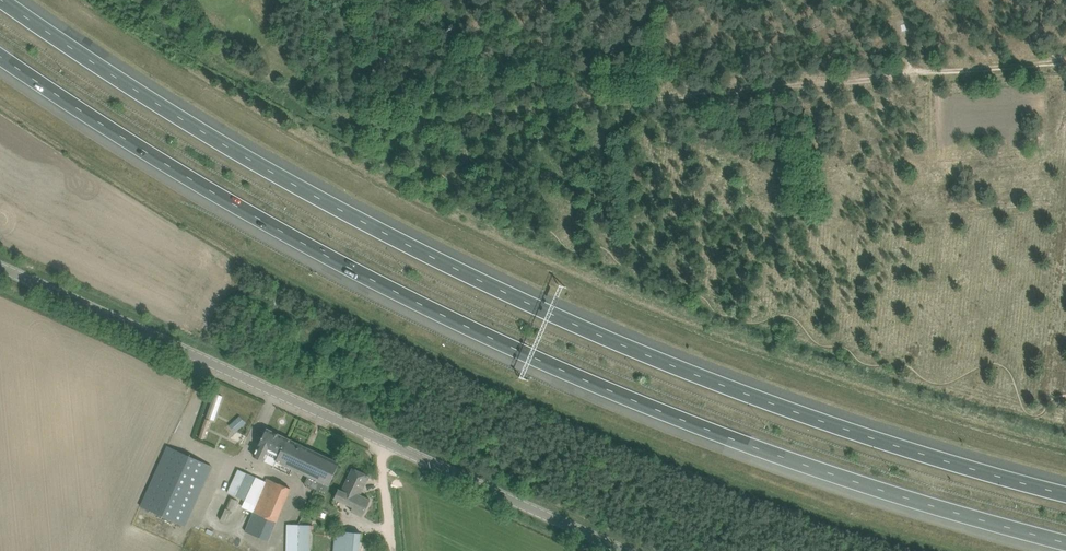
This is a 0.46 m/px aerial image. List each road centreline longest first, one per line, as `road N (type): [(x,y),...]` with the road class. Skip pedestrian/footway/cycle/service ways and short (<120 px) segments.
road 1 (motorway): [(1065,493),(791,409),(576,326),(392,238),(177,115),(1,0)]
road 2 (motorway): [(0,56),(152,158),(370,280),(558,372),(774,458),(1065,546)]
road 3 (track): [(1065,62),(365,126)]
road 4 (tertiary): [(624,550),(0,267)]

